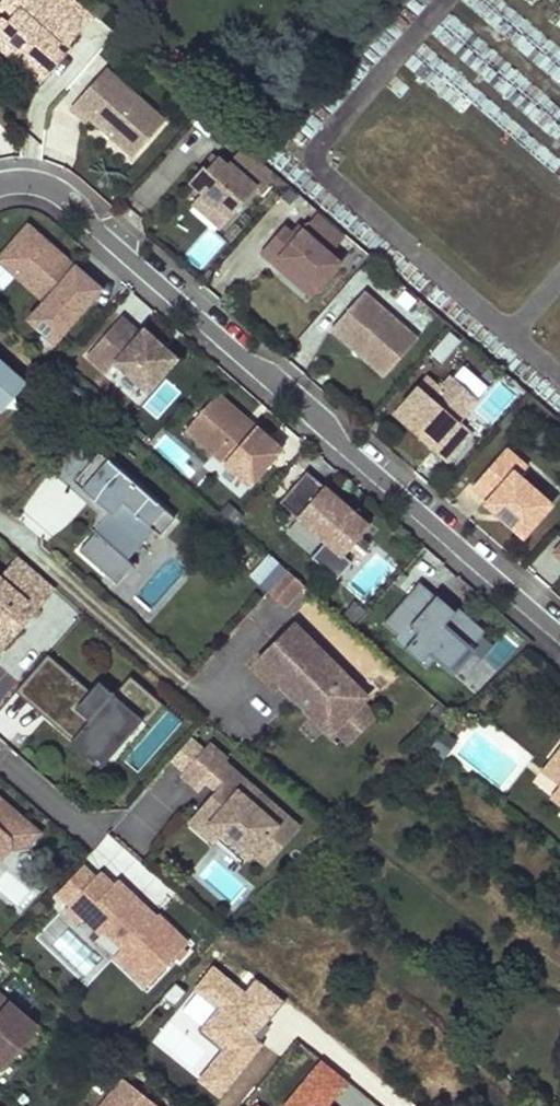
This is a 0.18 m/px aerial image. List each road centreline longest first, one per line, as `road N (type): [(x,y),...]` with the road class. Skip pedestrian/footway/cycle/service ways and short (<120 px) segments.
road 1 (residential): [(559,635),(57,191),(0,182)]

